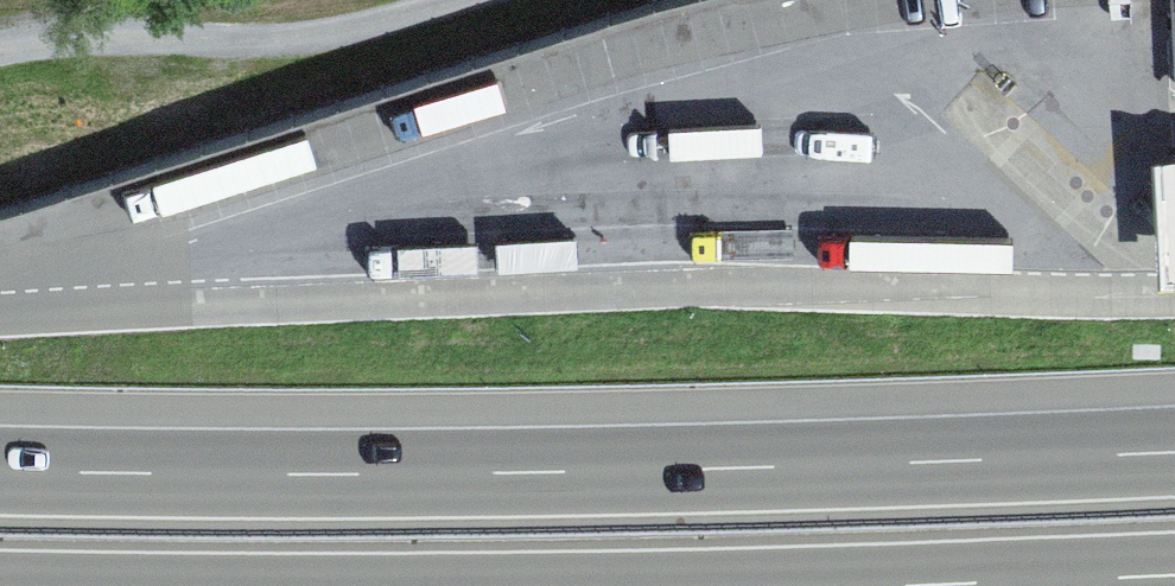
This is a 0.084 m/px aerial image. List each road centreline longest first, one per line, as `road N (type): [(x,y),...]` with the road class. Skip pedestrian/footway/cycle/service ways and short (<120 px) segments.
road 1 (motorway): [(1174,445),(544,466),(0,463)]
road 2 (track): [(0,45),(60,30),(310,35),(455,0)]
road 3 (motorway): [(766,585),(1174,571)]

